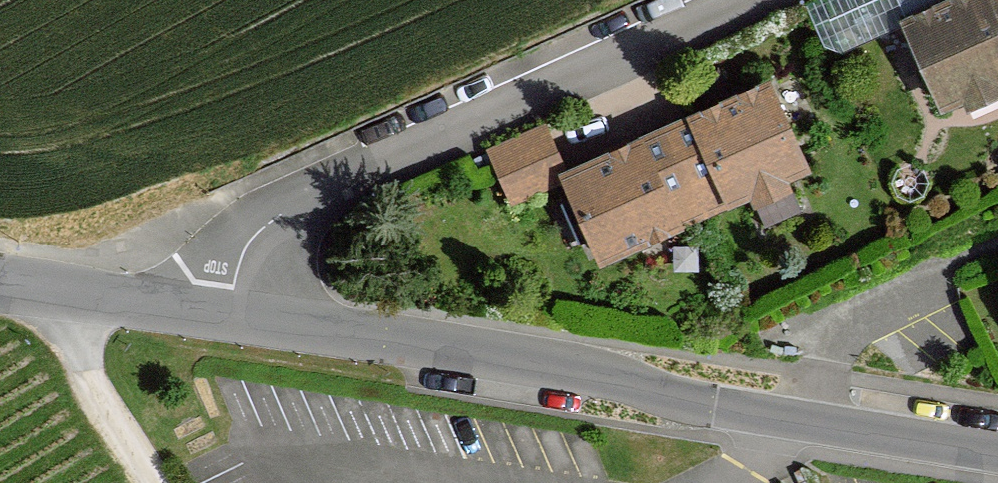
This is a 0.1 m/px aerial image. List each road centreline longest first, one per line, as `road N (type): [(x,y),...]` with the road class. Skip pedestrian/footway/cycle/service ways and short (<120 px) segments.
road 1 (unclassified): [(997,450),(443,345),(226,313)]
road 2 (unclassified): [(742,0),(276,217),(251,238),(226,313)]
road 3 (unclassified): [(226,313),(0,282)]
road 4 (track): [(156,482),(87,368),(74,294)]

